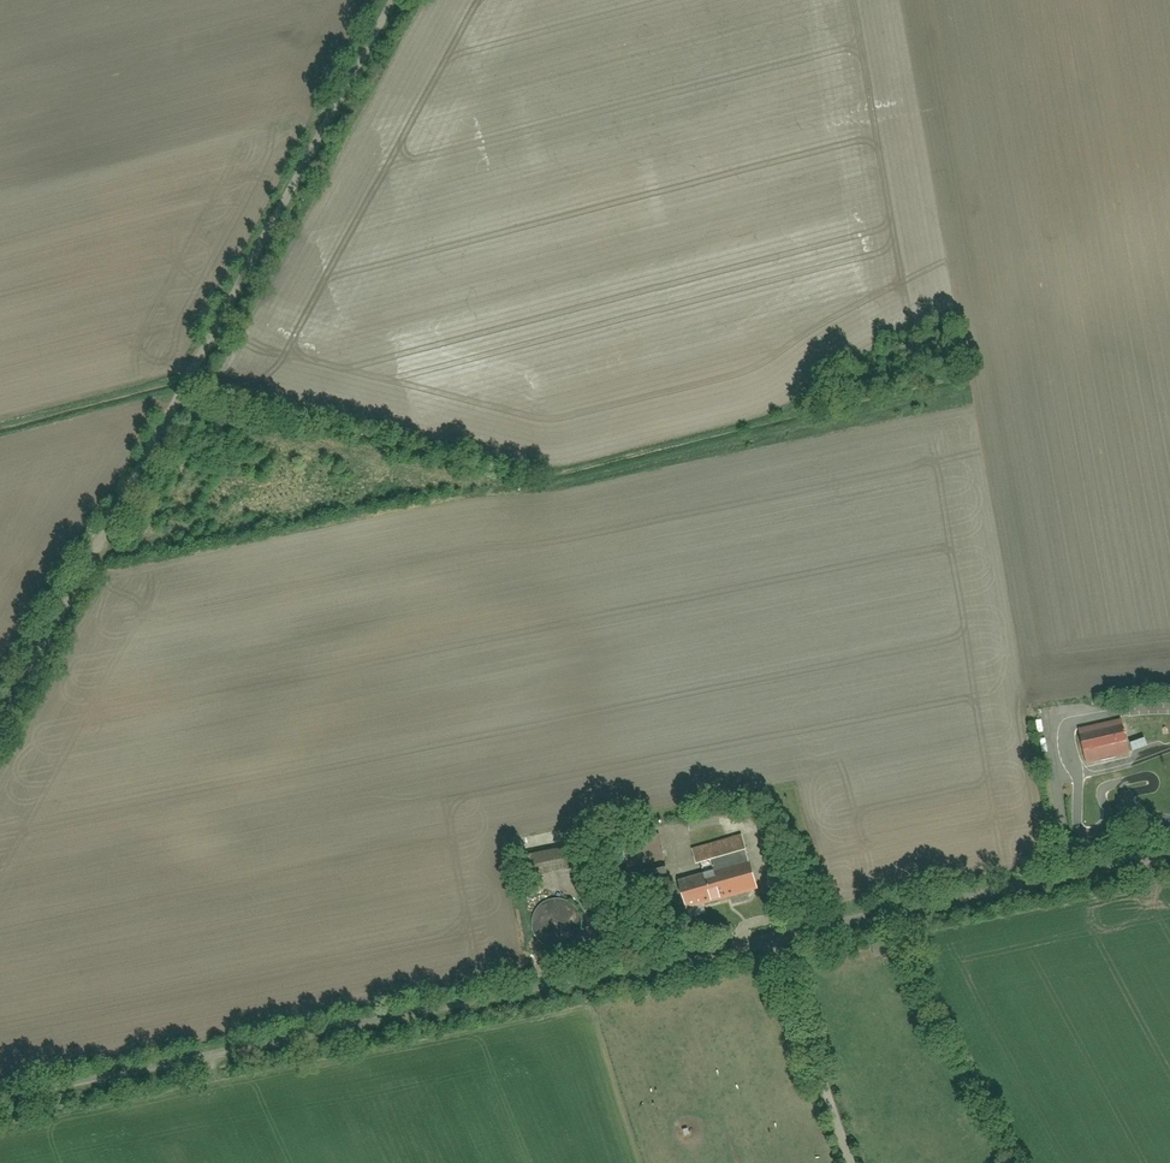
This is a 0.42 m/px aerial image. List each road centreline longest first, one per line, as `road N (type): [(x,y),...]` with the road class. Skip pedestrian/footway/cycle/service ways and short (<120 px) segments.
road 1 (unclassified): [(0,1101),(1169,852)]
road 2 (residential): [(0,731),(399,0)]

